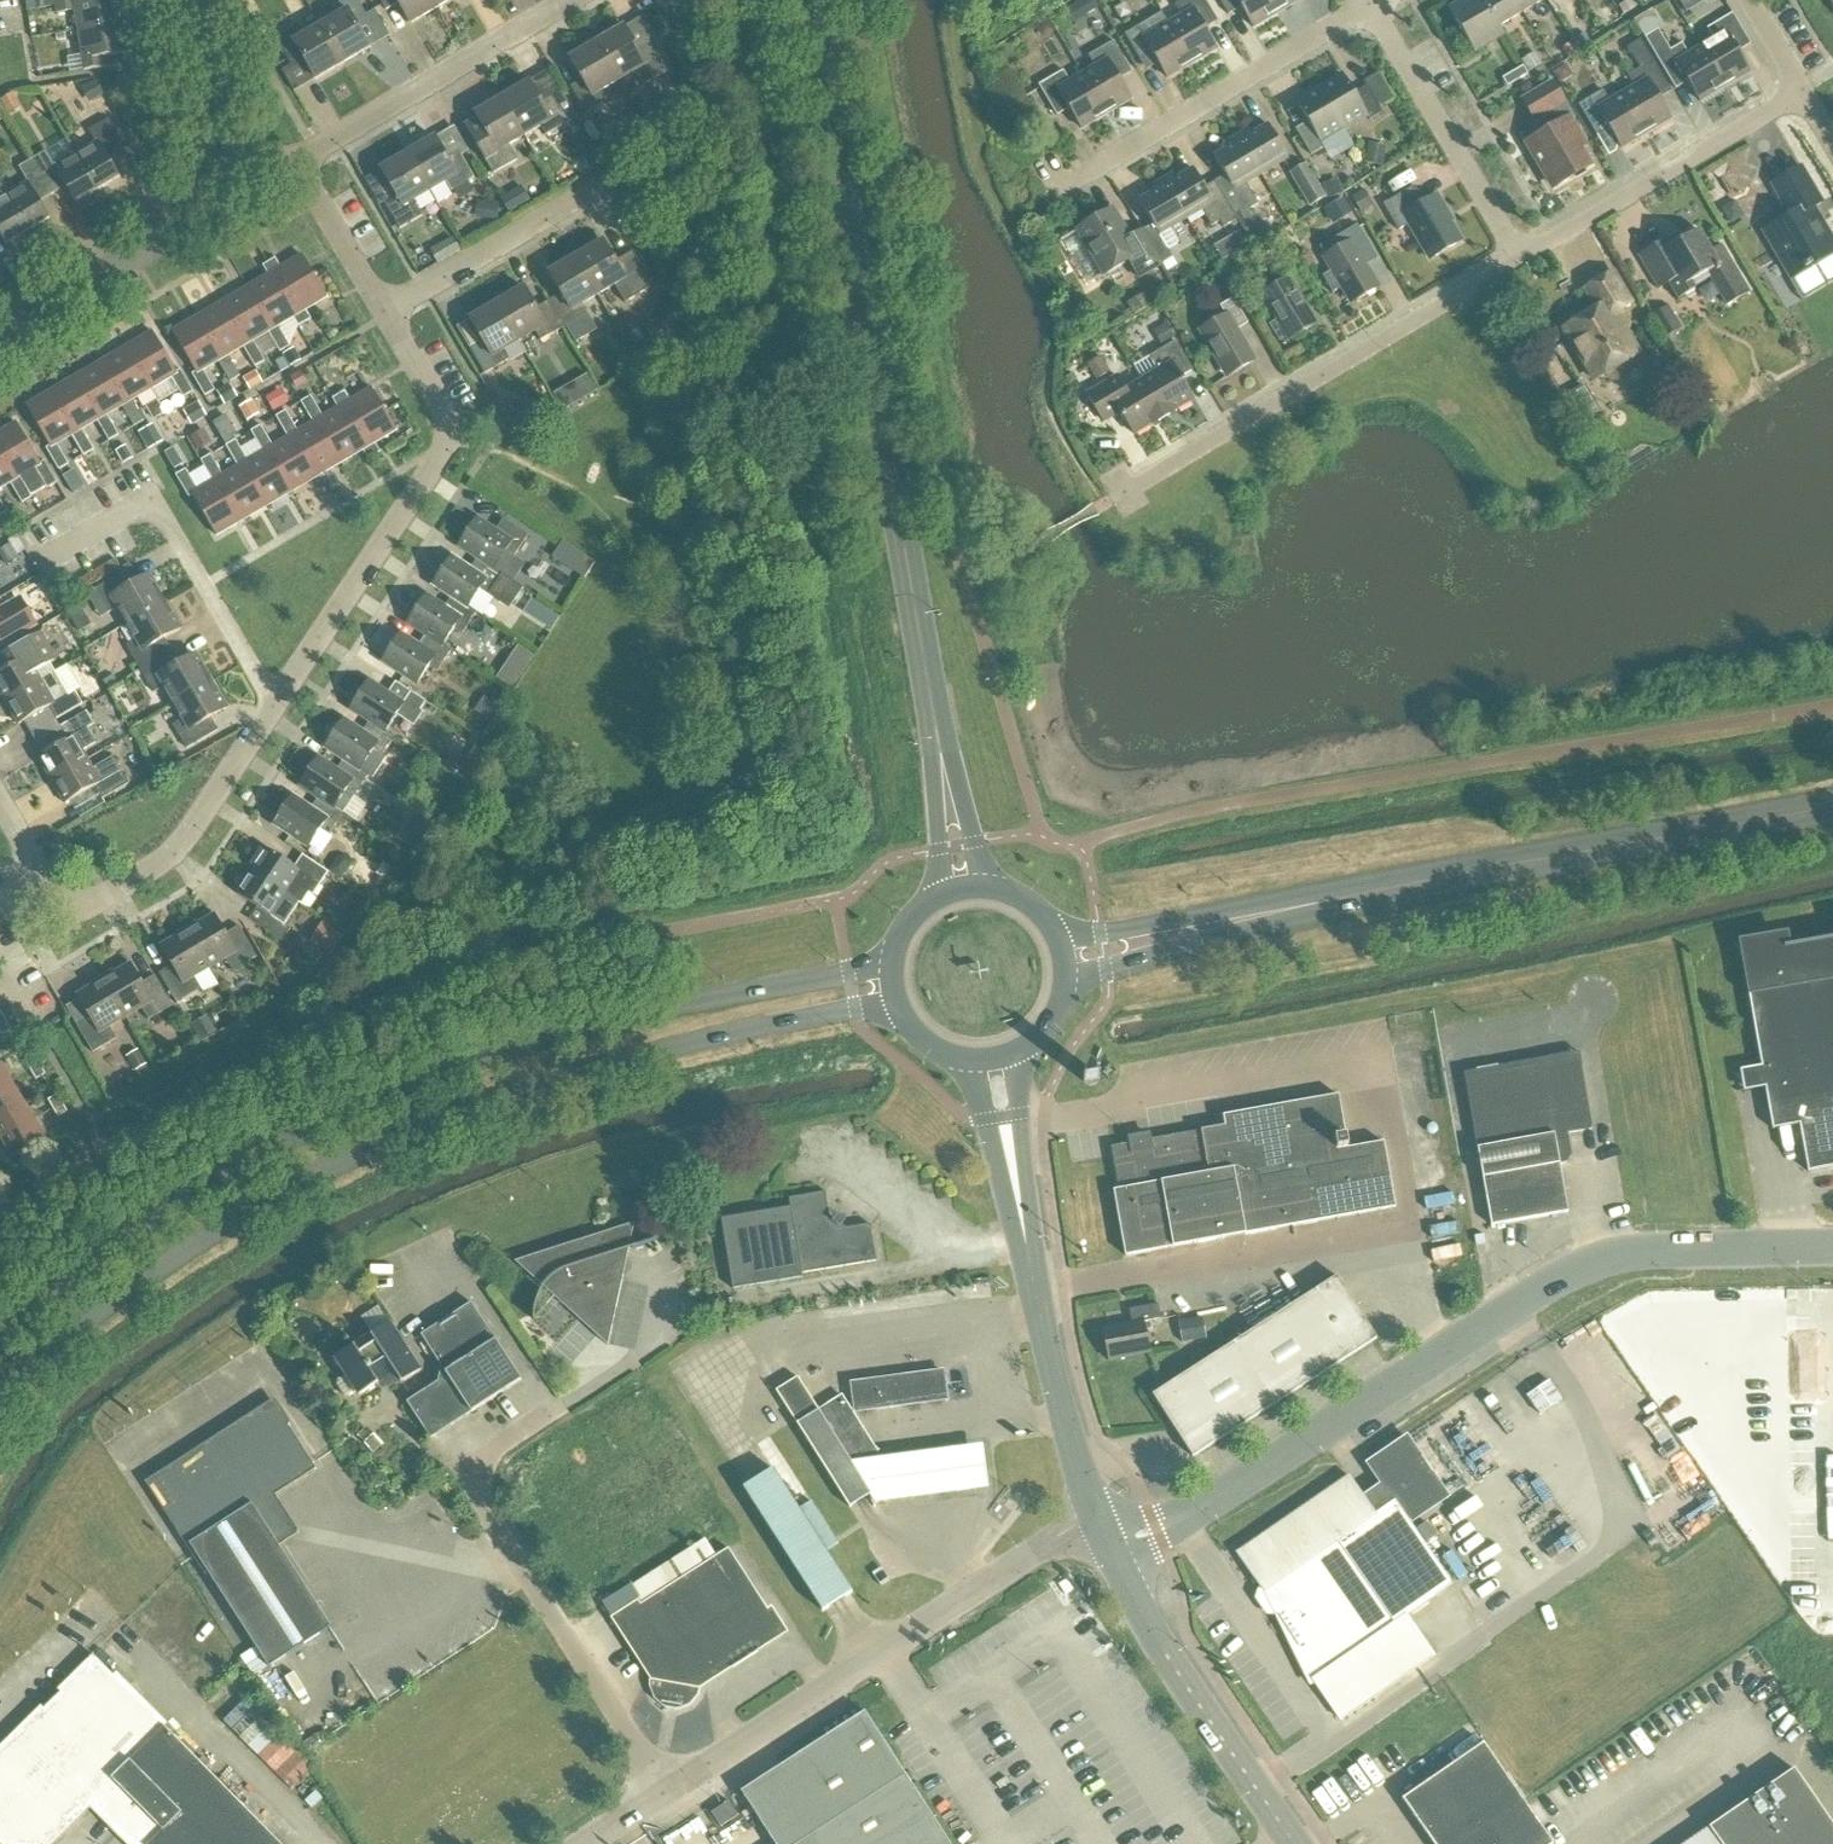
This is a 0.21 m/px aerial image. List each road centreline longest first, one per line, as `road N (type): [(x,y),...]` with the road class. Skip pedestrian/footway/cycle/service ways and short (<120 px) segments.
road 1 (primary): [(0,1400),(111,1303),(272,1200),(363,1154),(481,1104),(698,1043),(853,1012),(897,1019)]
road 2 (primary): [(887,962),(565,1031),(388,1092),(253,1160),(98,1255),(0,1346)]
road 3 (secondary): [(965,883),(803,0)]
road 4 (unclassified): [(1111,1555),(1157,1535),(1587,1255),(1832,1249)]
road 5 (unclassified): [(664,1793),(470,1495),(466,1474),(494,1430),(648,1341)]
road 6 (primary): [(1304,907),(1832,808)]
road 7 (unclassified): [(664,1793),(882,1650),(1098,1523)]
road 8 (residential): [(1103,510),(1518,262)]
road 9 (unclassified): [(1098,1523),(1053,1378),(995,1066)]
road 10 (residential): [(274,714),(454,430),(389,317)]
road 11 (residential): [(1060,200),(1375,9)]
road 12 (residential): [(274,714),(157,500),(57,559)]
road 13 (residential): [(389,317),(687,140)]
road 14 (unclassified): [(1291,1843),(1148,1627),(1111,1555)]
road 15 (residential): [(589,0),(306,173)]
road 16 (residential): [(41,881),(70,904),(94,904),(167,872),(274,714)]
road 17 (residential): [(1518,262),(1803,97)]
road 18 (residential): [(1518,262),(1375,9)]
road 19 (residential): [(0,340),(169,243),(204,172)]
road 20 (primary): [(1304,907),(1271,902),(1101,934),(1061,933)]
road 21 (primary): [(1071,984),(1304,907)]
road 22 (residential): [(204,172),(205,107),(188,0)]
road 23 (residential): [(389,317),(306,173)]

